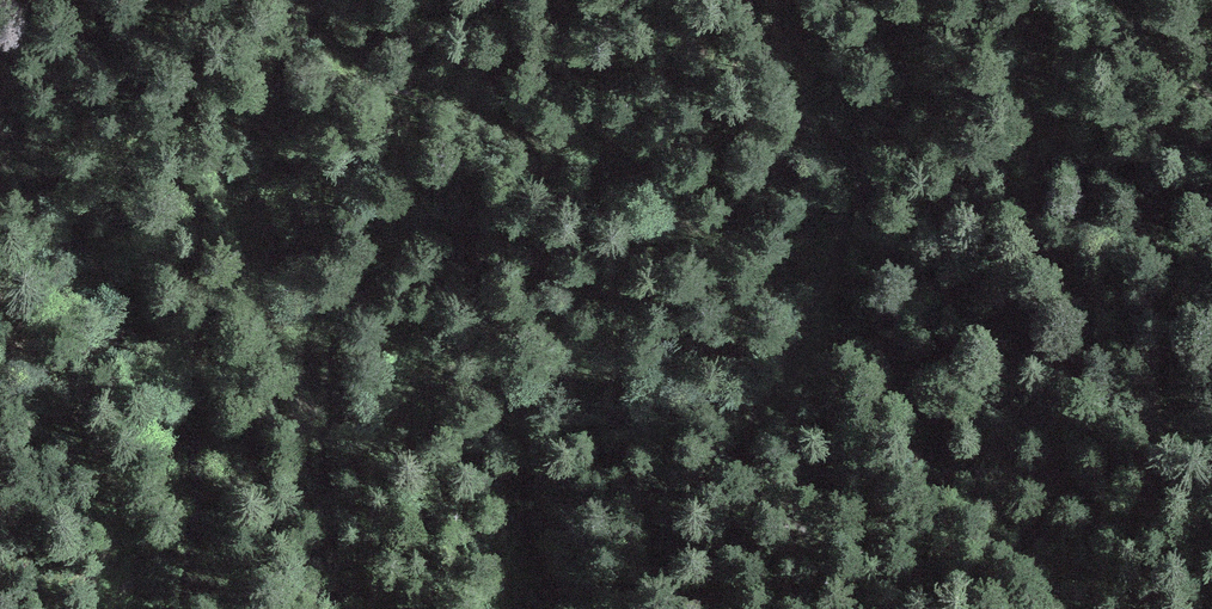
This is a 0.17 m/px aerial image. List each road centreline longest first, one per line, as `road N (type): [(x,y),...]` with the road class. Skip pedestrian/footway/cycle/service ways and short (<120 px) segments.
road 1 (track): [(893,0),(904,28),(865,172),(802,319),(598,379),(416,367),(393,385),(381,412),(351,565)]
road 2 (track): [(802,319),(759,400),(752,466),(849,608)]
road 3 (track): [(102,608),(126,525),(120,468),(26,395),(0,351)]

